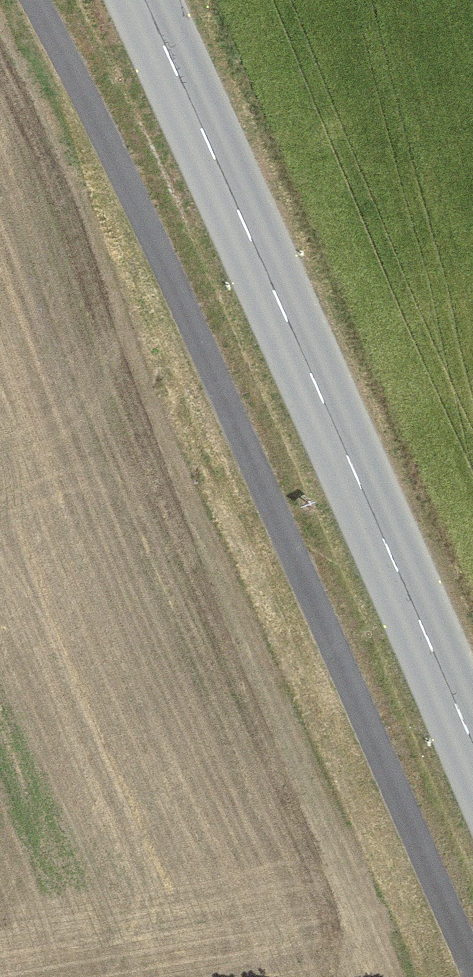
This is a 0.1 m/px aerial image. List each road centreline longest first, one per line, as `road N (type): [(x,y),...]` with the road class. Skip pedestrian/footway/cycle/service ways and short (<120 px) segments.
road 1 (track): [(36,0),(167,269),(472,965)]
road 2 (primary): [(142,0),(472,750)]

